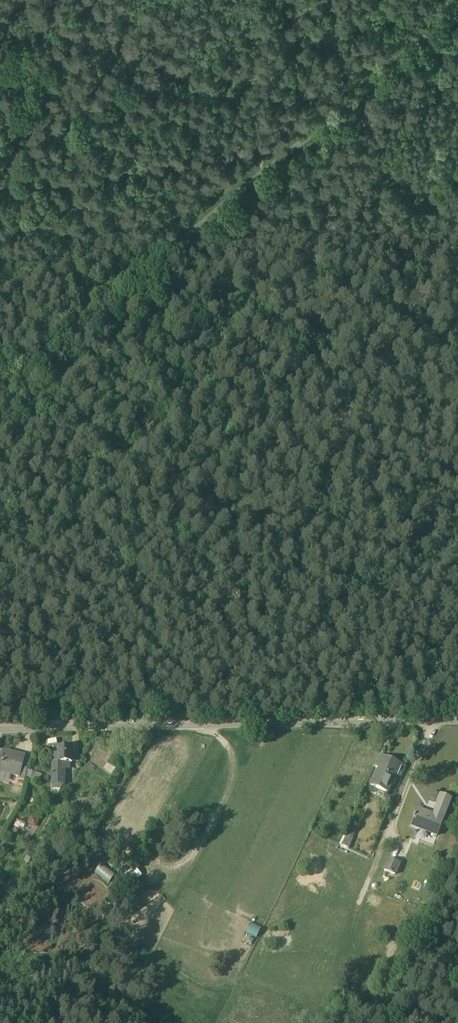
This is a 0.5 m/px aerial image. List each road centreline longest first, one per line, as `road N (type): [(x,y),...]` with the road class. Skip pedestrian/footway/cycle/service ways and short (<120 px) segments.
road 1 (unclassified): [(0,400),(457,16)]
road 2 (residential): [(457,719),(0,728)]
road 3 (track): [(133,542),(439,288)]
road 4 (track): [(0,193),(176,154),(277,150),(260,179)]
road 5 (track): [(0,167),(46,104),(93,0)]

